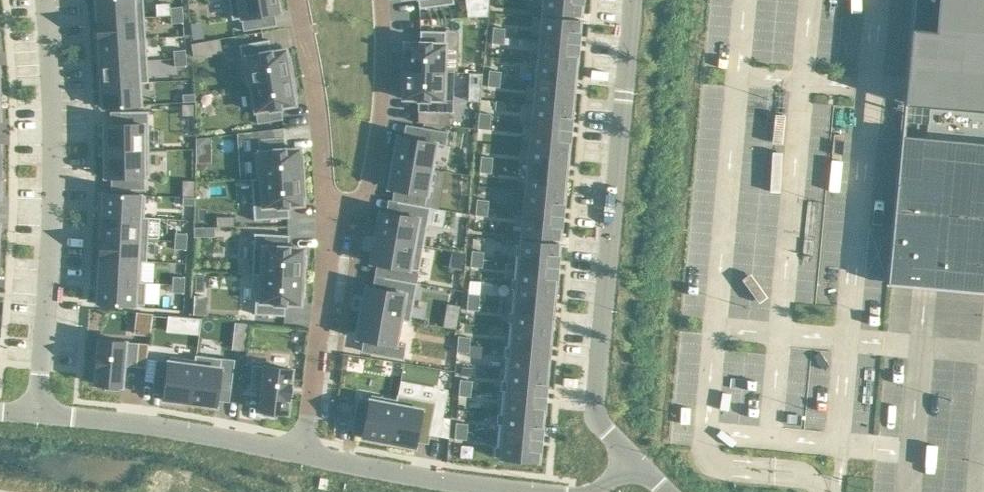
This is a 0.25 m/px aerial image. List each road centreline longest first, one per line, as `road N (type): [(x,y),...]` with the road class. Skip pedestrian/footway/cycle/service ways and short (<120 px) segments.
road 1 (residential): [(632,458),(607,433),(596,390),(633,0)]
road 2 (residential): [(46,0),(52,182),(35,414)]
road 3 (residential): [(35,414),(157,424),(297,451)]
road 4 (residential): [(297,451),(556,491)]
road 5 (residential): [(324,205),(322,293),(297,451)]
road 6 (residential): [(381,0),(381,109),(367,184),(350,202),(324,205)]
road 7 (residential): [(302,0),(324,205)]

